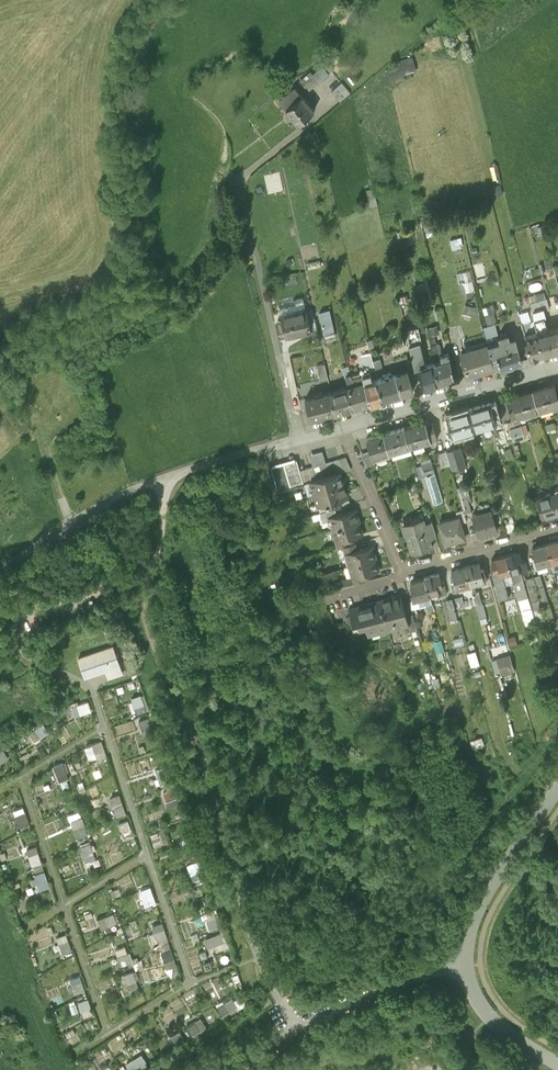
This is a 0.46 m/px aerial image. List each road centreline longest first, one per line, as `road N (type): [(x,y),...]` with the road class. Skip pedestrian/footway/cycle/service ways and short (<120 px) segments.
road 1 (residential): [(339,428),(193,470),(0,567)]
road 2 (residential): [(557,1063),(490,1019),(465,965),(468,923),(557,791)]
road 3 (residential): [(339,428),(405,576),(557,533)]
road 4 (residential): [(557,367),(339,428)]

